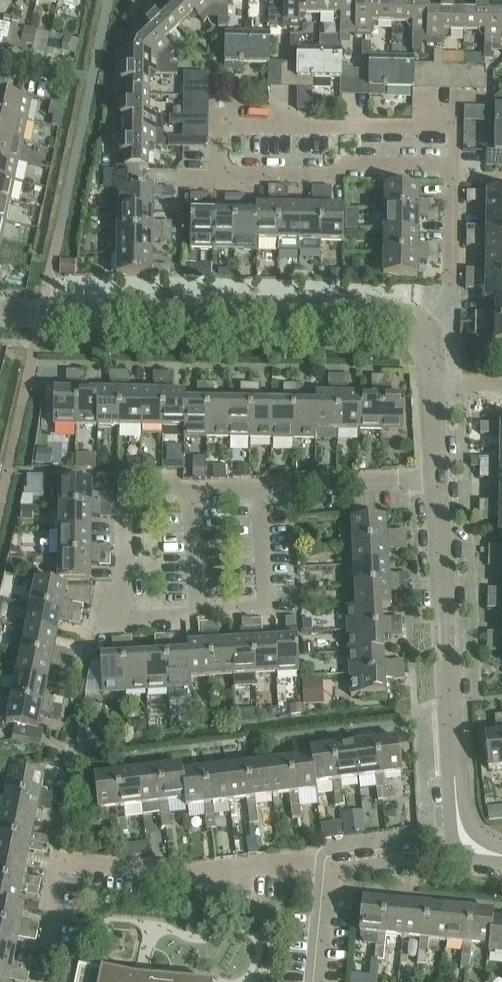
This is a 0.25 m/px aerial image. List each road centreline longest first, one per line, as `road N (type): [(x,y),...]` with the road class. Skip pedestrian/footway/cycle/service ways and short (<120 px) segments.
road 1 (residential): [(455,168),(356,166),(339,181),(220,177),(221,122),(455,126)]
road 2 (residential): [(126,619),(127,480),(191,489),(438,478)]
road 3 (residential): [(0,313),(401,319),(425,332)]
road 4 (residential): [(438,478),(457,799),(467,844)]
road 5 (residential): [(50,947),(61,862),(187,874),(332,872)]
road 6 (residential): [(455,178),(454,299),(425,332)]
road 7 (residential): [(332,872),(450,855),(467,844)]

